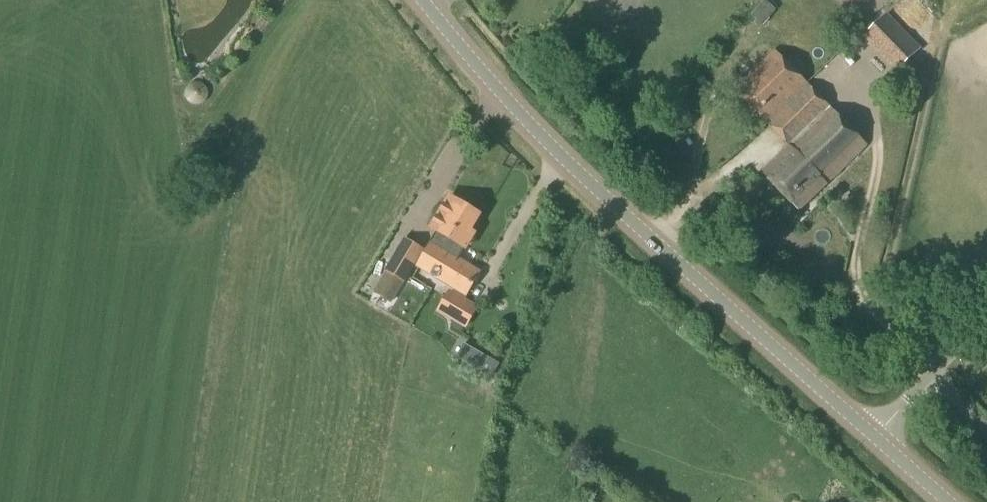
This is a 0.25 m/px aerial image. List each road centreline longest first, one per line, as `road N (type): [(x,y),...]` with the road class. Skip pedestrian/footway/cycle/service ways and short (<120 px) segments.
road 1 (secondary): [(873,427),(514,108),(421,0)]
road 2 (unclassified): [(873,427),(956,336),(986,318)]

